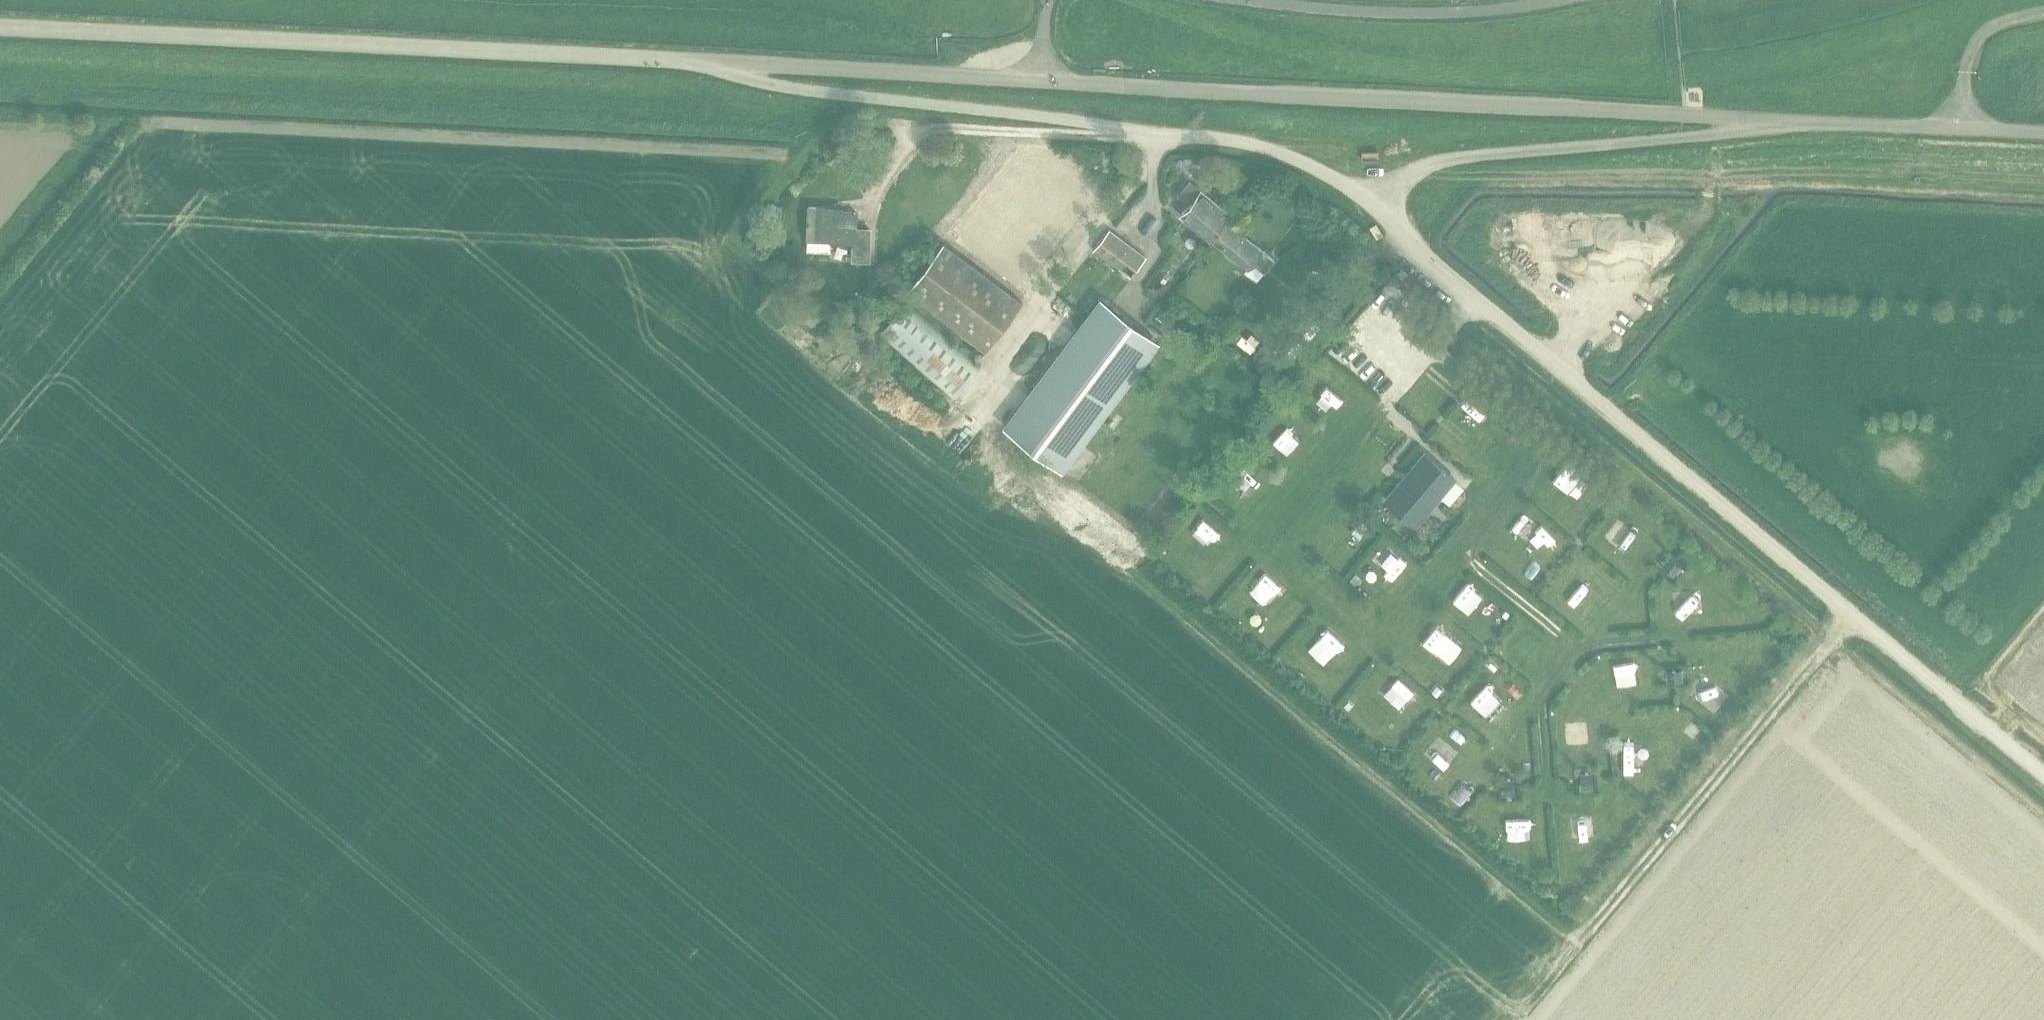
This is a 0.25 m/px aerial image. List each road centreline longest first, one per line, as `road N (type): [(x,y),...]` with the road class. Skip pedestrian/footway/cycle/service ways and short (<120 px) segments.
road 1 (unclassified): [(2043,777),(1362,197)]
road 2 (unclassified): [(1756,121),(1039,79)]
road 3 (unclassified): [(702,61),(0,27)]
road 4 (unclassified): [(1362,197),(1311,169),(1205,139),(774,88),(702,61)]
road 5 (unclassified): [(1756,121),(1713,134),(1424,165),(1362,197)]
road 6 (unclassified): [(1039,79),(702,61)]
road 7 (unclassified): [(1959,128),(1756,121)]
road 8 (unclassified): [(1959,128),(1965,72),(1982,37),(2043,14)]

